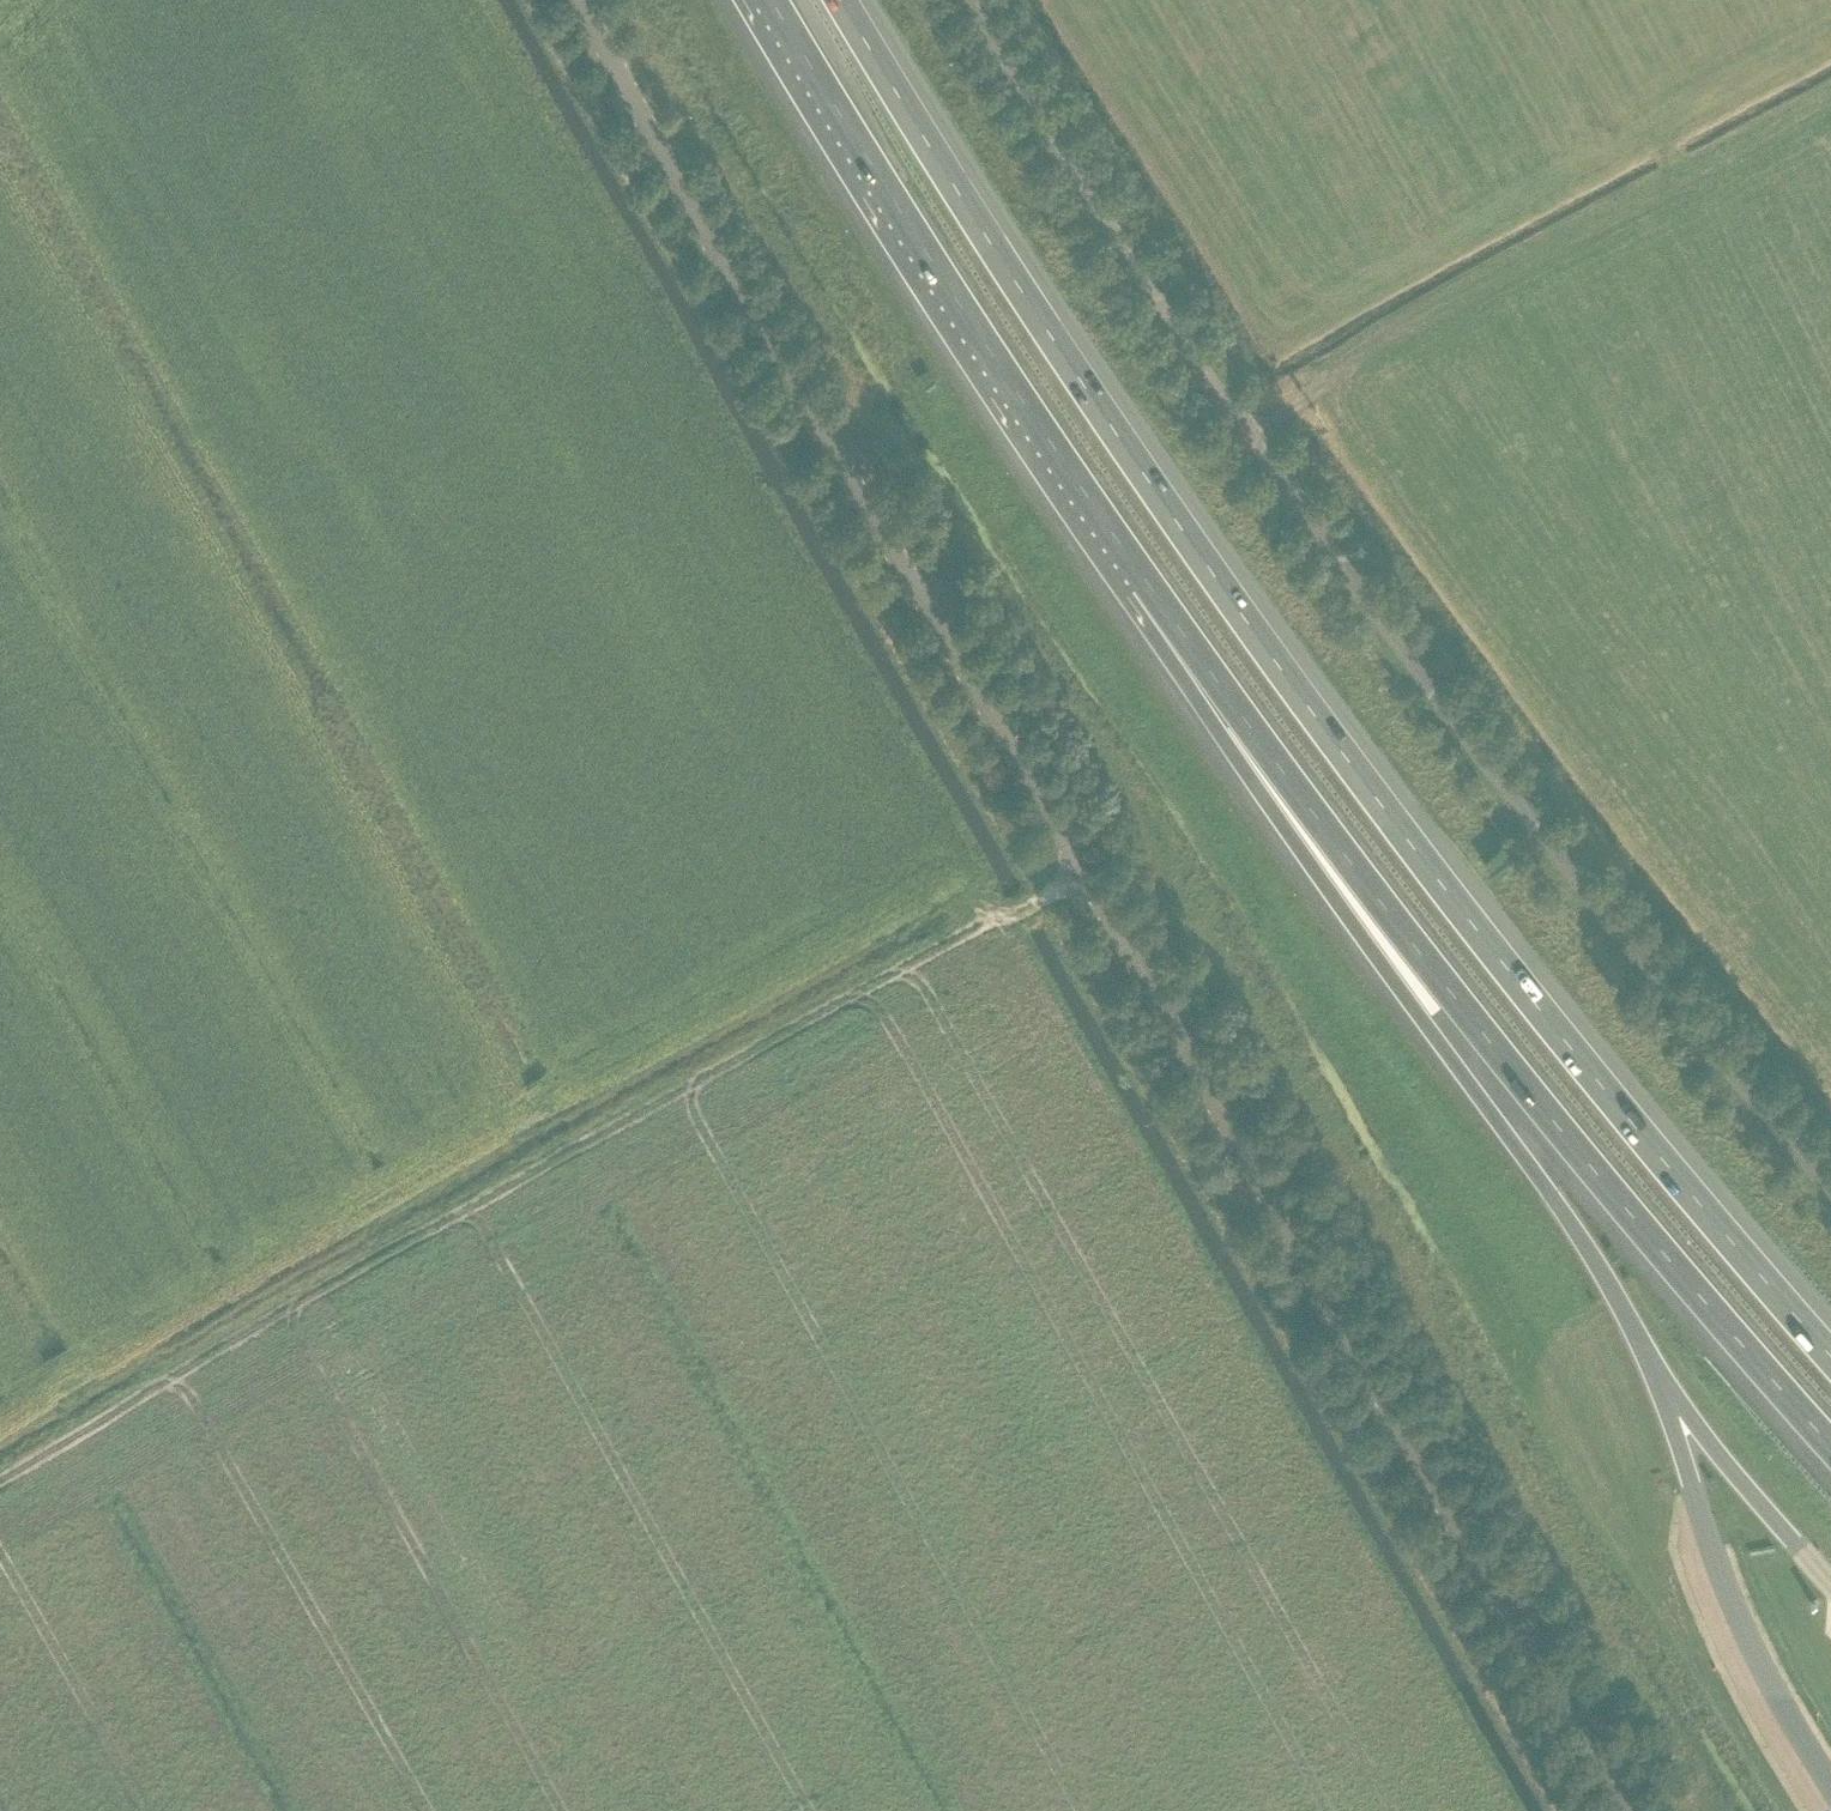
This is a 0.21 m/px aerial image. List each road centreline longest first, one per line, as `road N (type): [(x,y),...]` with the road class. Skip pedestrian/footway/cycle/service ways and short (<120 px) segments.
road 1 (tertiary): [(1617,1810),(1126,949),(822,445),(575,0)]
road 2 (motorway): [(1830,1357),(1516,976),(1178,535),(988,248),(841,0)]
road 3 (unclassified): [(1830,1199),(1651,984),(1267,484),(1026,113),(962,0)]
road 4 (motorway): [(1142,576),(1310,816),(1630,1215),(1830,1442)]
road 5 (motorway): [(1142,576),(1174,667),(1602,1272),(1660,1379)]
road 6 (motorway): [(775,0),(955,296),(1142,576)]

